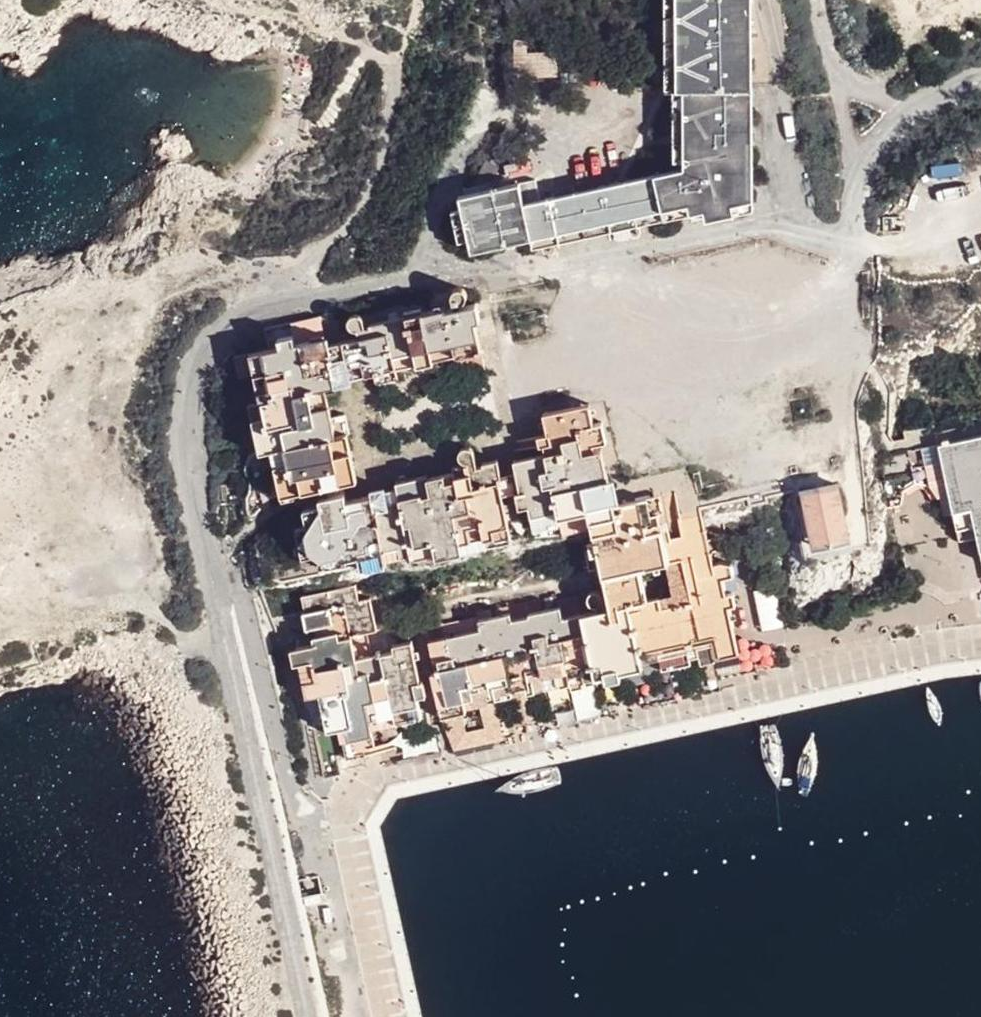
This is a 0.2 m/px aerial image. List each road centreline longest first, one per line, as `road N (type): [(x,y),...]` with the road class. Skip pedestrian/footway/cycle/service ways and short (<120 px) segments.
road 1 (unclassified): [(309,1016),(204,570),(185,412),(201,354),(256,320),(737,227),(834,236),(853,214),(862,158),(889,123),(922,97),(980,75)]
road 2 (track): [(856,172),(816,0)]

